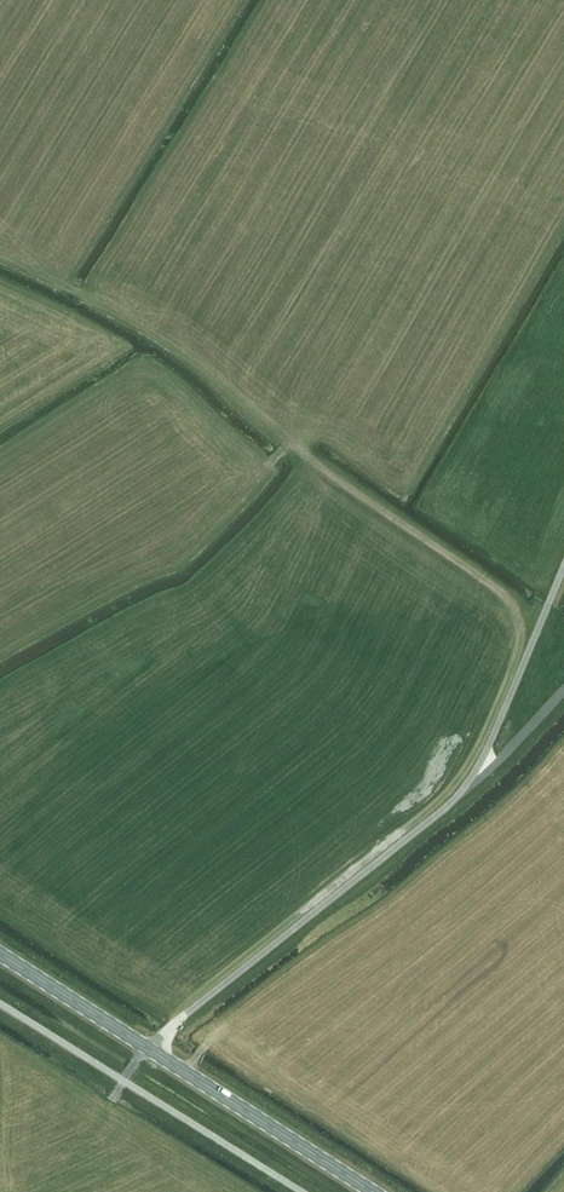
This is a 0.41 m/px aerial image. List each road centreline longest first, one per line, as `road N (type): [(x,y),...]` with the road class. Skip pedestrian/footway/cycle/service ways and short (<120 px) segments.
road 1 (primary): [(373,1191),(0,954)]

